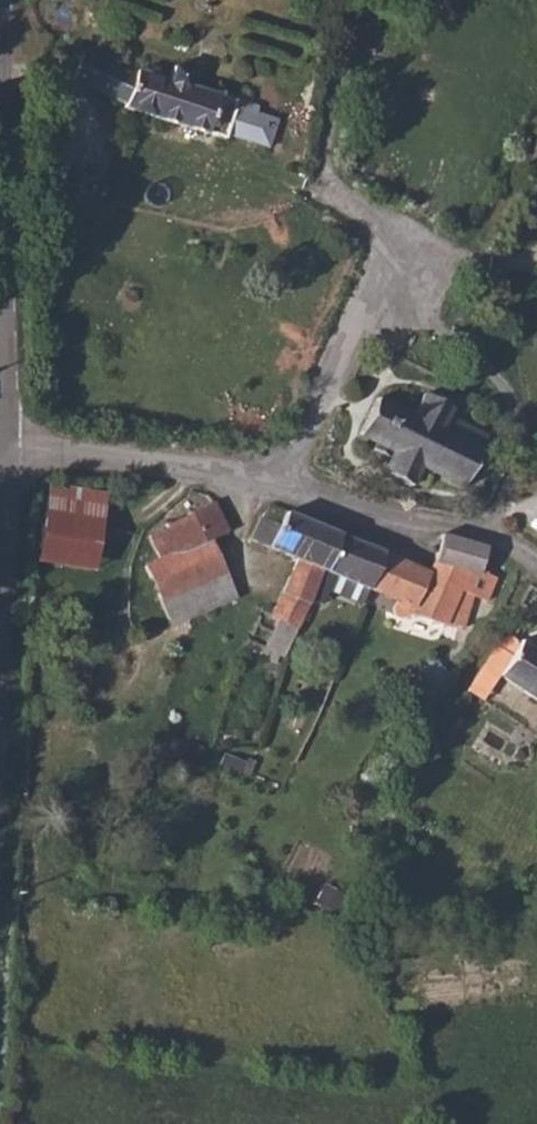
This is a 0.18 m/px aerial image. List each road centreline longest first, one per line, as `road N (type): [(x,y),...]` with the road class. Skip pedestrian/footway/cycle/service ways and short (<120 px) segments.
road 1 (unclassified): [(494,530),(522,460),(514,401),(497,376),(368,291)]
road 2 (unclassified): [(11,452),(0,156)]
road 3 (unclassified): [(278,486),(11,452)]
road 4 (unclassified): [(494,530),(278,486)]
road 5 (unclassified): [(278,486),(308,439),(368,291)]
road 6 (unclassified): [(0,664),(11,452)]
road 7 (unclassified): [(368,291),(392,237),(332,200)]

